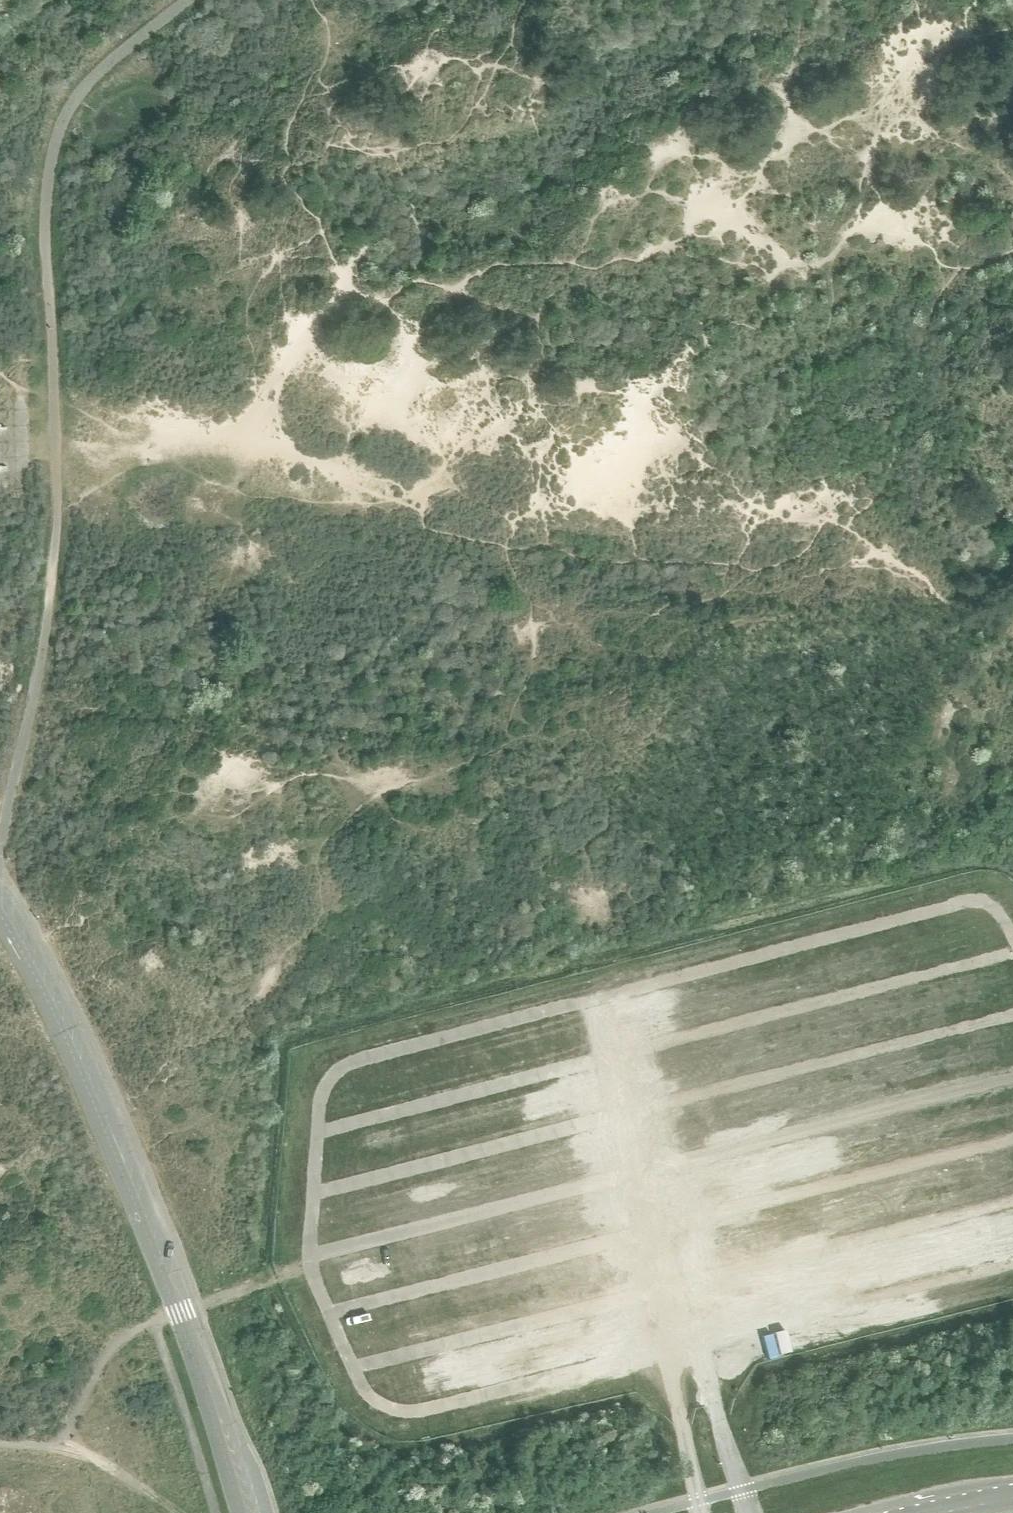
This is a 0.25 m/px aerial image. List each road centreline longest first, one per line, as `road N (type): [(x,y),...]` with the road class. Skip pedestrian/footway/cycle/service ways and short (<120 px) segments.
road 1 (tertiary): [(240,1512),(179,1313),(43,996),(0,919)]

